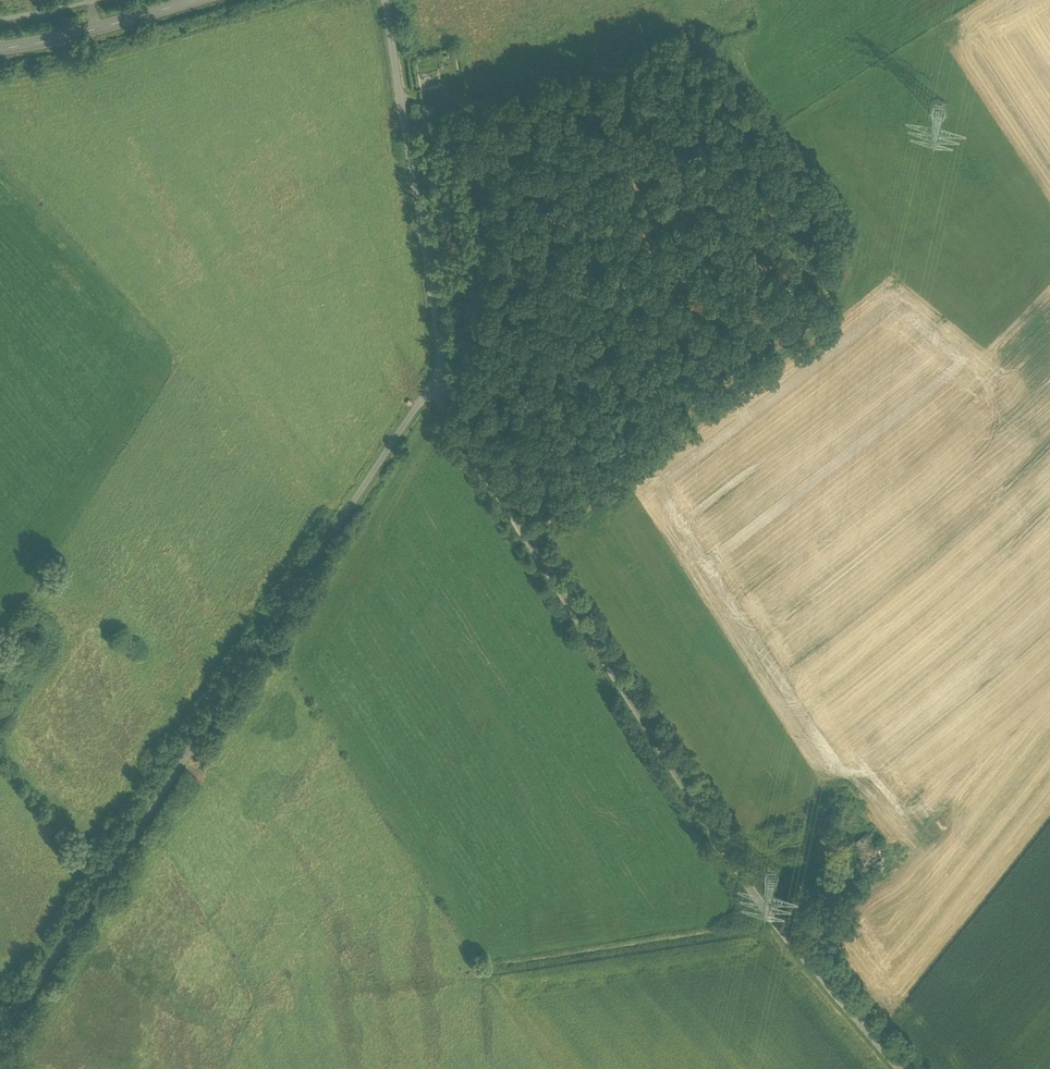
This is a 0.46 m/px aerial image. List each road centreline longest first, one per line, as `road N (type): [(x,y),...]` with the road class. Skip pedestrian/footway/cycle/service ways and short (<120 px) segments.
road 1 (unclassified): [(384,0),(449,417),(720,844),(778,928),(895,1068)]
road 2 (tertiary): [(0,48),(194,0)]

